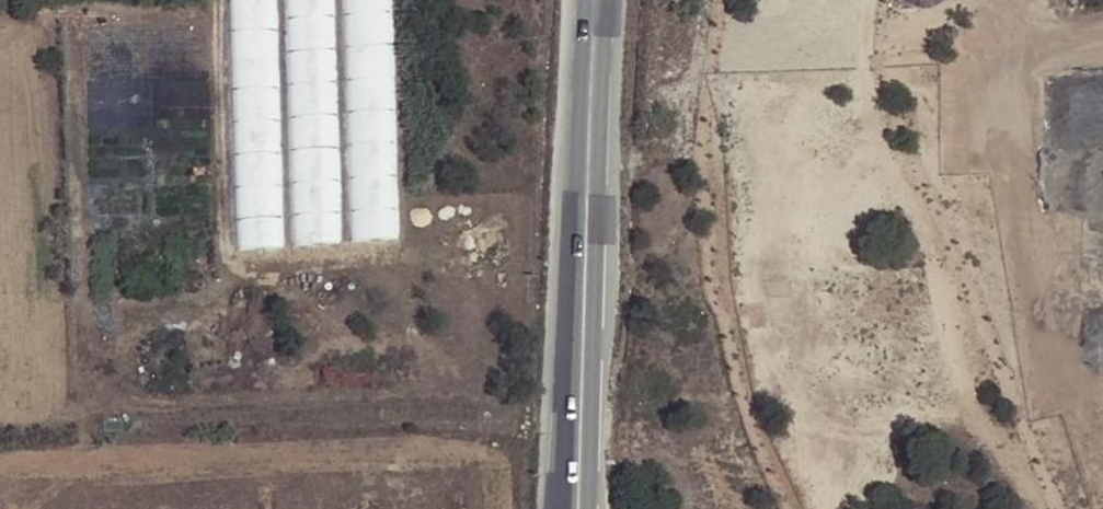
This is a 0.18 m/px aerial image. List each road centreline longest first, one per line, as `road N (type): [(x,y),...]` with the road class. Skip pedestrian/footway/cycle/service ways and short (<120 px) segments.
road 1 (primary): [(602,0),(563,508)]
road 2 (primary): [(589,508),(606,0)]
road 3 (motorway): [(683,508),(597,157)]

